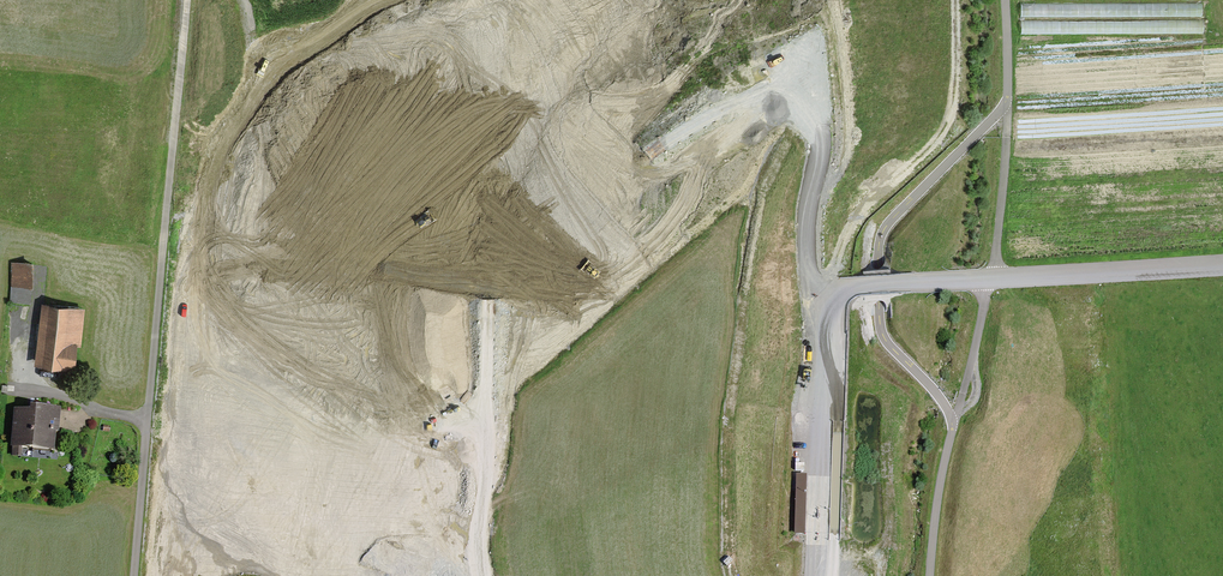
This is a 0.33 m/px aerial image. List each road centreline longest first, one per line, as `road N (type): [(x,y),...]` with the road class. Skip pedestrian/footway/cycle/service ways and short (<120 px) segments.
road 1 (track): [(133,575),(187,0)]
road 2 (track): [(243,0),(295,293),(313,327),(342,349),(518,357)]
road 3 (track): [(956,419),(991,274),(1009,101)]
road 4 (track): [(930,575),(956,419)]

